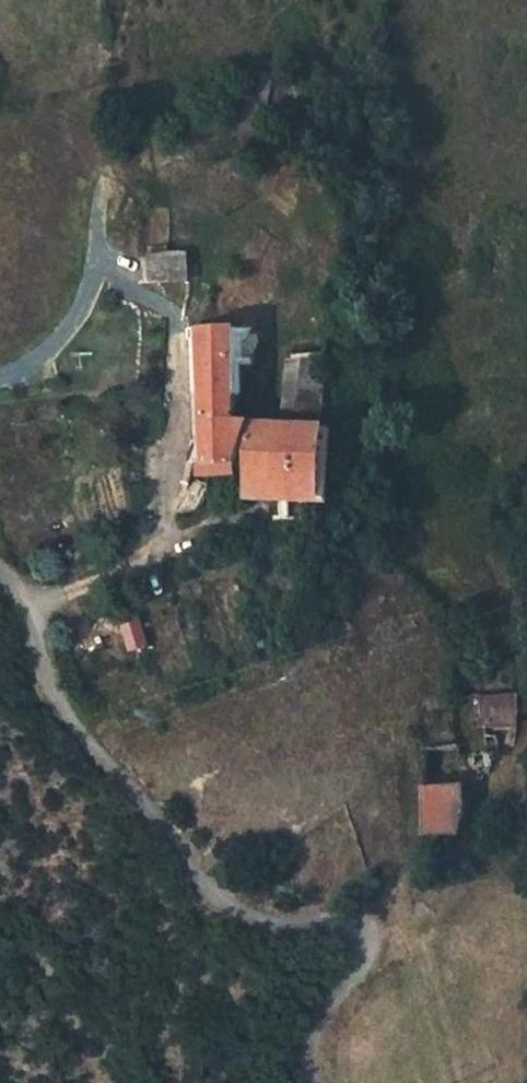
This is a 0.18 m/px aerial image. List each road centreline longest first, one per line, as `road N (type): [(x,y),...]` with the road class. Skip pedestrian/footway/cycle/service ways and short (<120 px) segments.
road 1 (unclassified): [(319,1082),(311,1054),(332,997),(368,969),(368,928),(334,919),(286,922),(219,905),(157,812),(48,682),(36,601),(0,560)]

